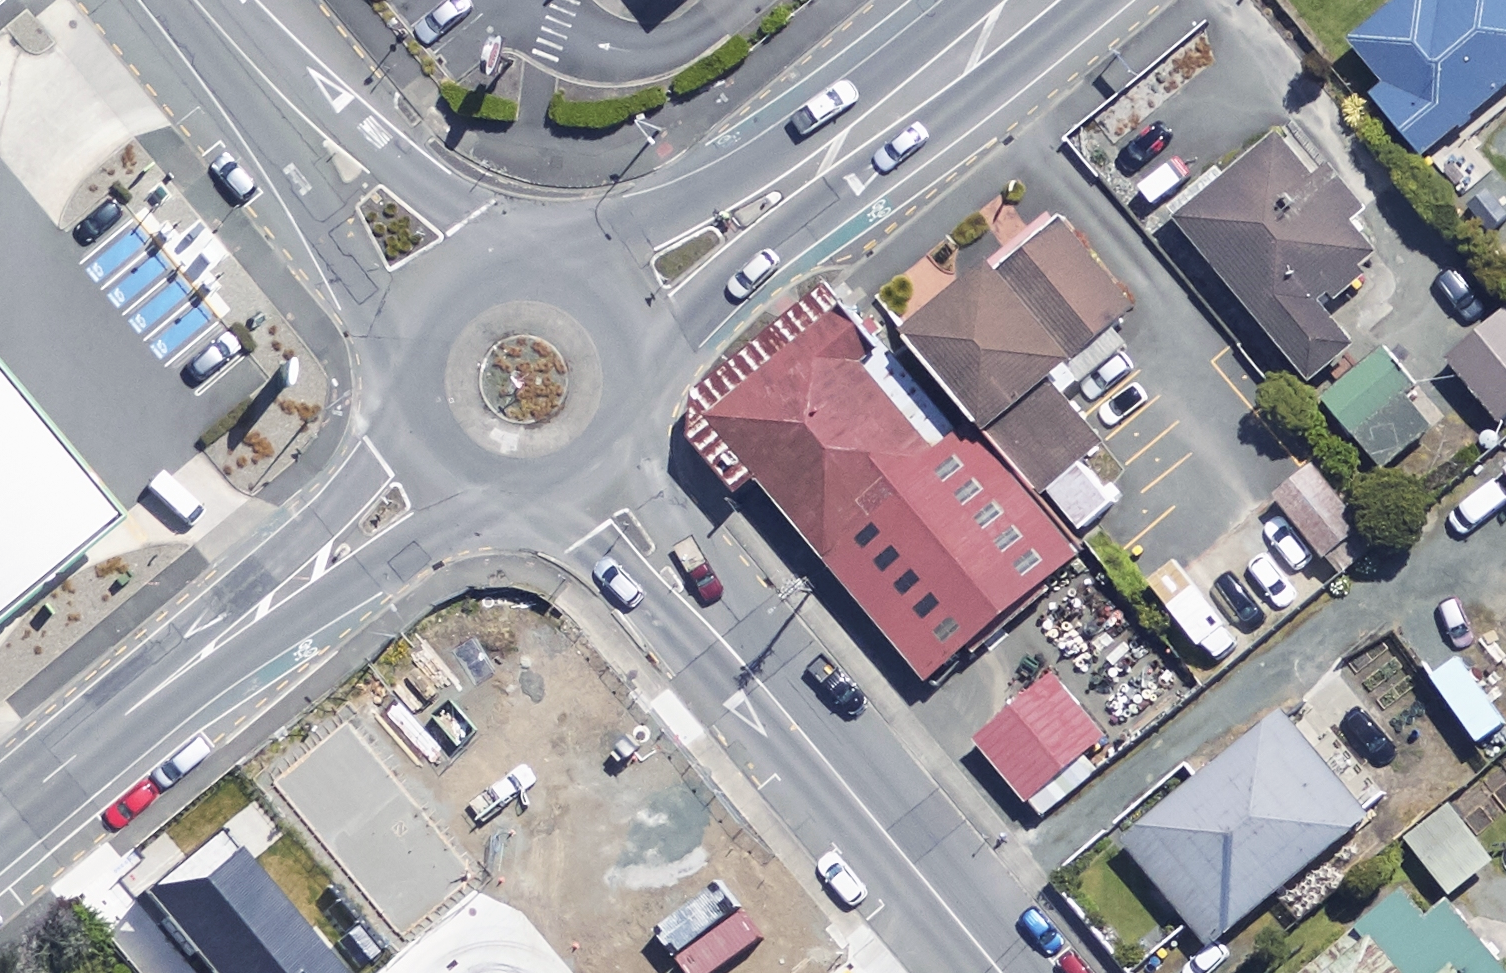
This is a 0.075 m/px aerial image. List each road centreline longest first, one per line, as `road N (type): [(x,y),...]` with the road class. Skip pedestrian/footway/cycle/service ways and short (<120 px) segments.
road 1 (secondary): [(550,272),(884,115)]
road 2 (tertiary): [(764,689),(999,972)]
road 3 (secondary): [(884,115),(680,318),(640,371)]
road 4 (secondary): [(256,68),(520,267)]
road 5 (tertiary): [(249,618),(0,817)]
road 6 (secondary): [(409,347),(327,211),(256,68)]
road 7 (tertiary): [(764,689),(580,540),(518,502)]
road 8 (tertiary): [(629,432),(764,689)]
road 9 (tertiary): [(491,498),(380,566),(249,618)]
road 10 (tertiary): [(249,618),(408,418)]
road 11 (secondary): [(1030,0),(884,115)]
road 12 (secondary): [(409,347),(446,295),(474,278),(520,267)]
road 13 (secondary): [(550,272),(599,296),(621,320),(640,371)]
road 14 (secondary): [(629,432),(597,476),(560,496),(518,502)]
road 15 (secondary): [(491,498),(434,466),(408,418)]

